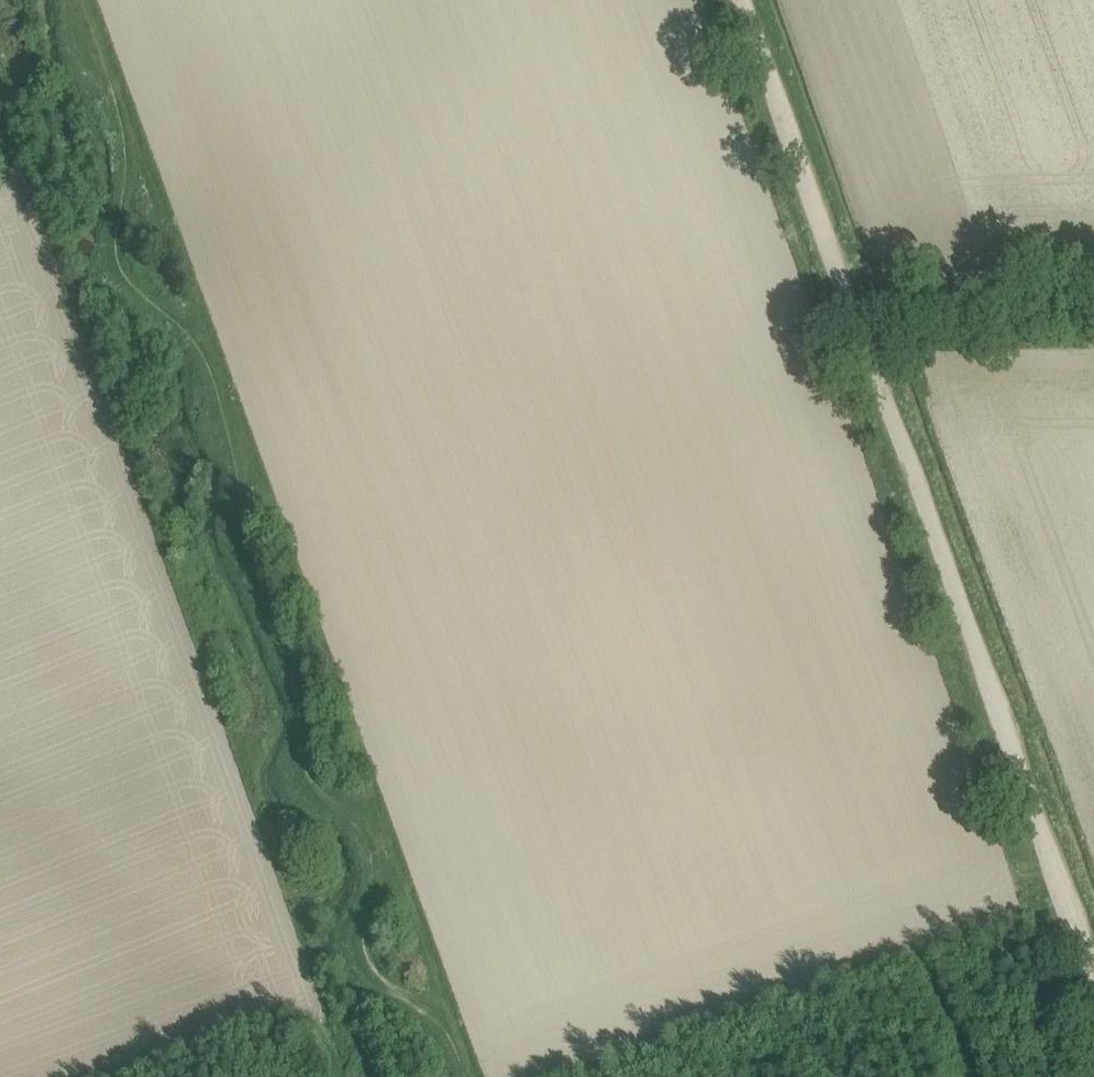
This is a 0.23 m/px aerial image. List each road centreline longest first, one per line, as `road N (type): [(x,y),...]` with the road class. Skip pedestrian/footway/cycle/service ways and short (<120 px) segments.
road 1 (track): [(749,0),(1093,956)]
road 2 (track): [(555,1076),(1076,905)]

